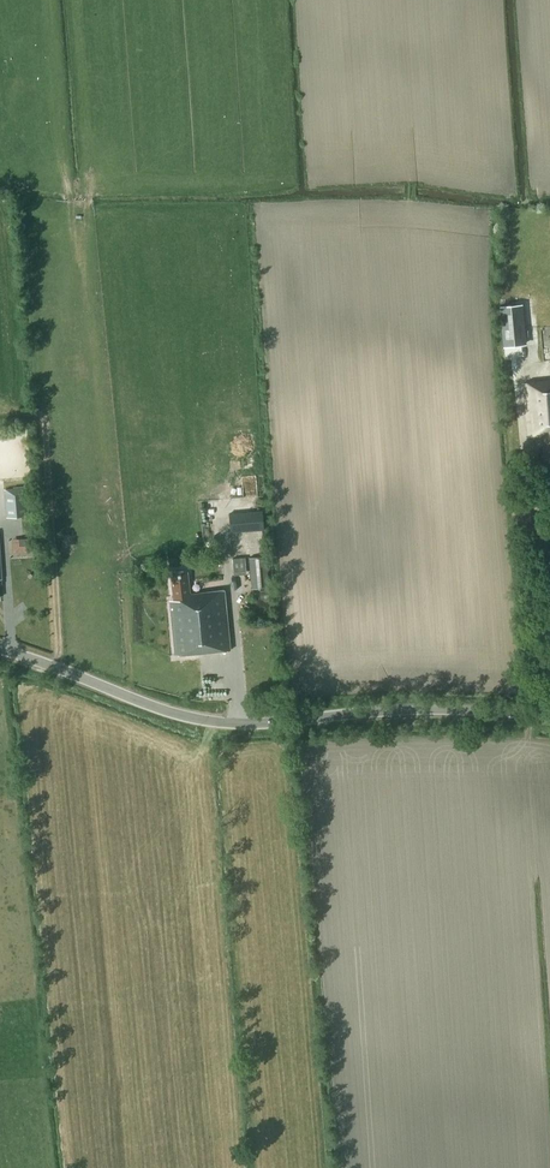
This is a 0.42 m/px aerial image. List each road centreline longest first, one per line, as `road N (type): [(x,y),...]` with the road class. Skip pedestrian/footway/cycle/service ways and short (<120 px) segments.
road 1 (tertiary): [(549,713),(417,708),(209,722),(0,649)]
road 2 (track): [(538,713),(526,463),(534,447)]

